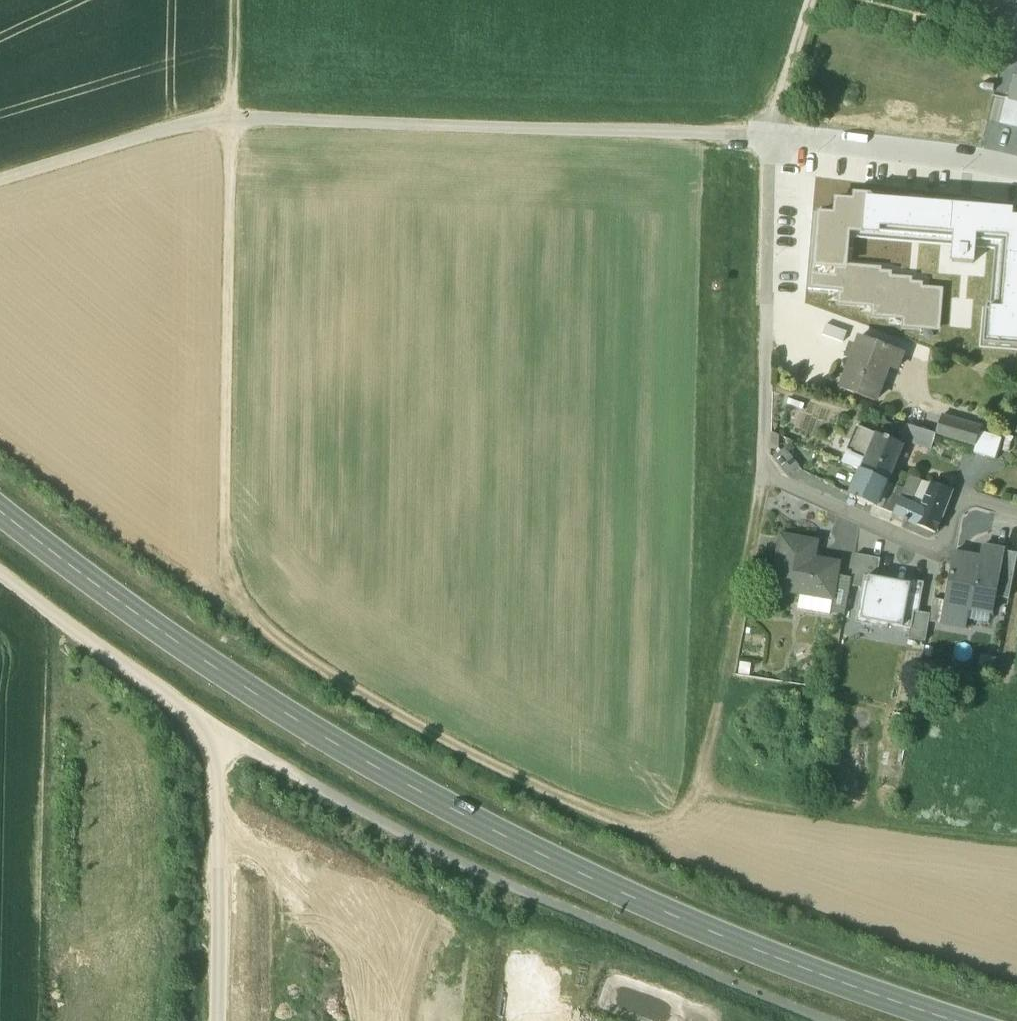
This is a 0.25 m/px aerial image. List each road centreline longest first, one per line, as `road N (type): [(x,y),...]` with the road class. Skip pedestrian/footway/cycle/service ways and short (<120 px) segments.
road 1 (track): [(809,0),(771,137),(763,474),(705,788),(1016,837)]
road 2 (secondary): [(954,1020),(679,920),(449,810),(175,643),(0,512)]
road 3 (track): [(230,122),(808,140)]
road 4 (track): [(705,788),(680,823),(632,828),(508,772),(252,620),(238,587)]
road 5 (track): [(230,122),(225,496),(238,587)]
road 6 (track): [(214,775),(208,730),(0,574)]
road 7 (residential): [(1016,511),(960,504),(945,536),(924,545),(763,474)]
road 8 (track): [(214,775),(214,1020)]
road 9 (track): [(0,179),(204,122),(230,122)]
road 10 (residential): [(1016,170),(808,140)]
road 11 (track): [(246,0),(245,94),(230,122)]

